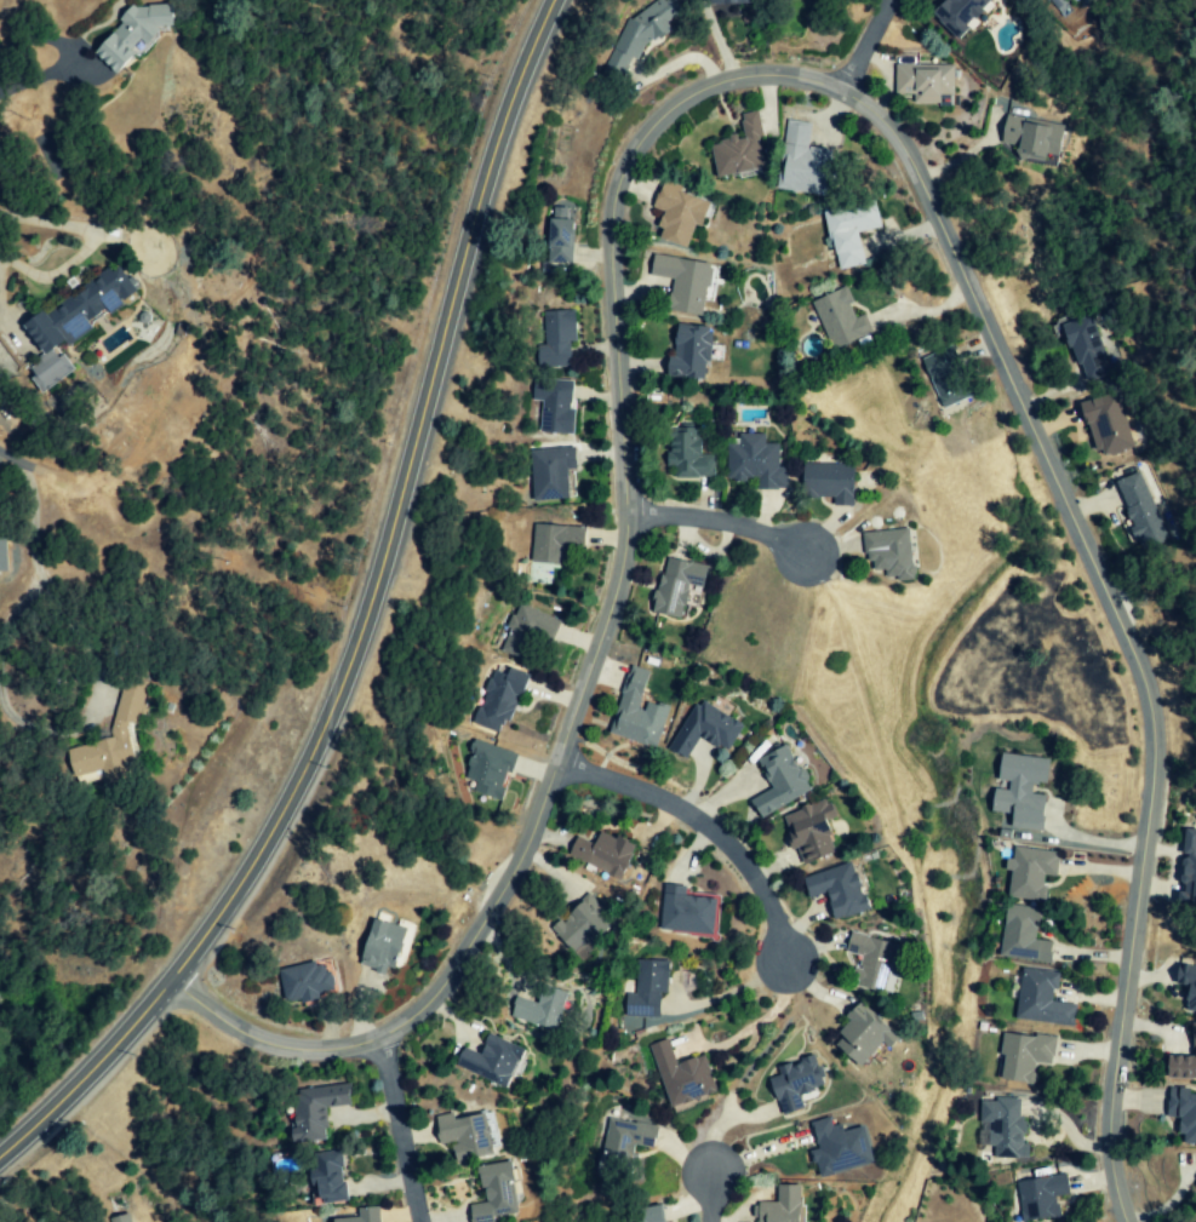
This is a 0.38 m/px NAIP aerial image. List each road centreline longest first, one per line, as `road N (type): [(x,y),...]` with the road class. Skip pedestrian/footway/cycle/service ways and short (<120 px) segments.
road 1 (residential): [(617,283),(612,196),(651,120),(697,94),(751,81),(835,90),(908,161),(995,339),(1150,712),(1149,808),(1132,890),(1109,1111),(1114,1182),(1129,1221)]
road 2 (tertiary): [(84,1075),(176,985),(284,816),(349,673),(515,103),(559,0)]
road 3 (residential): [(630,544),(520,879),(451,1000),(419,1032),(384,1059),(287,1062),(216,1025),(176,985)]
road 4 (residential): [(555,771),(616,781),(680,815),(743,864),(792,974)]
road 5 (residential): [(630,544),(617,283)]
road 6 (residential): [(629,514),(752,537),(803,557)]
road 7 (residential): [(384,1059),(420,1221)]

